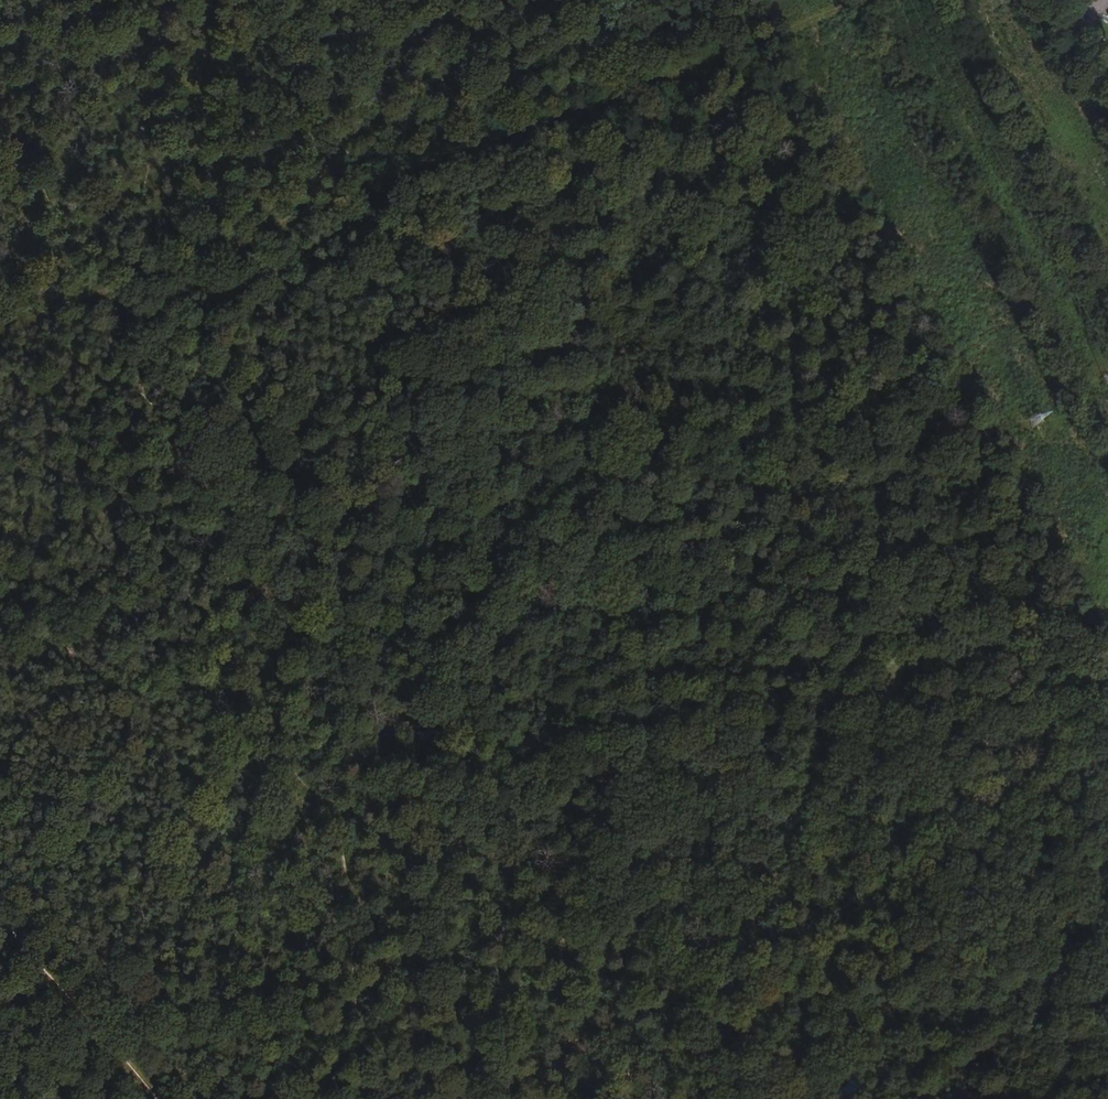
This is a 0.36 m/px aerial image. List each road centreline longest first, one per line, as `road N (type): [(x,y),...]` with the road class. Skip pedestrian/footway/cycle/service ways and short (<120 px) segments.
road 1 (track): [(0,322),(847,11)]
road 2 (track): [(164,1098),(0,916)]

